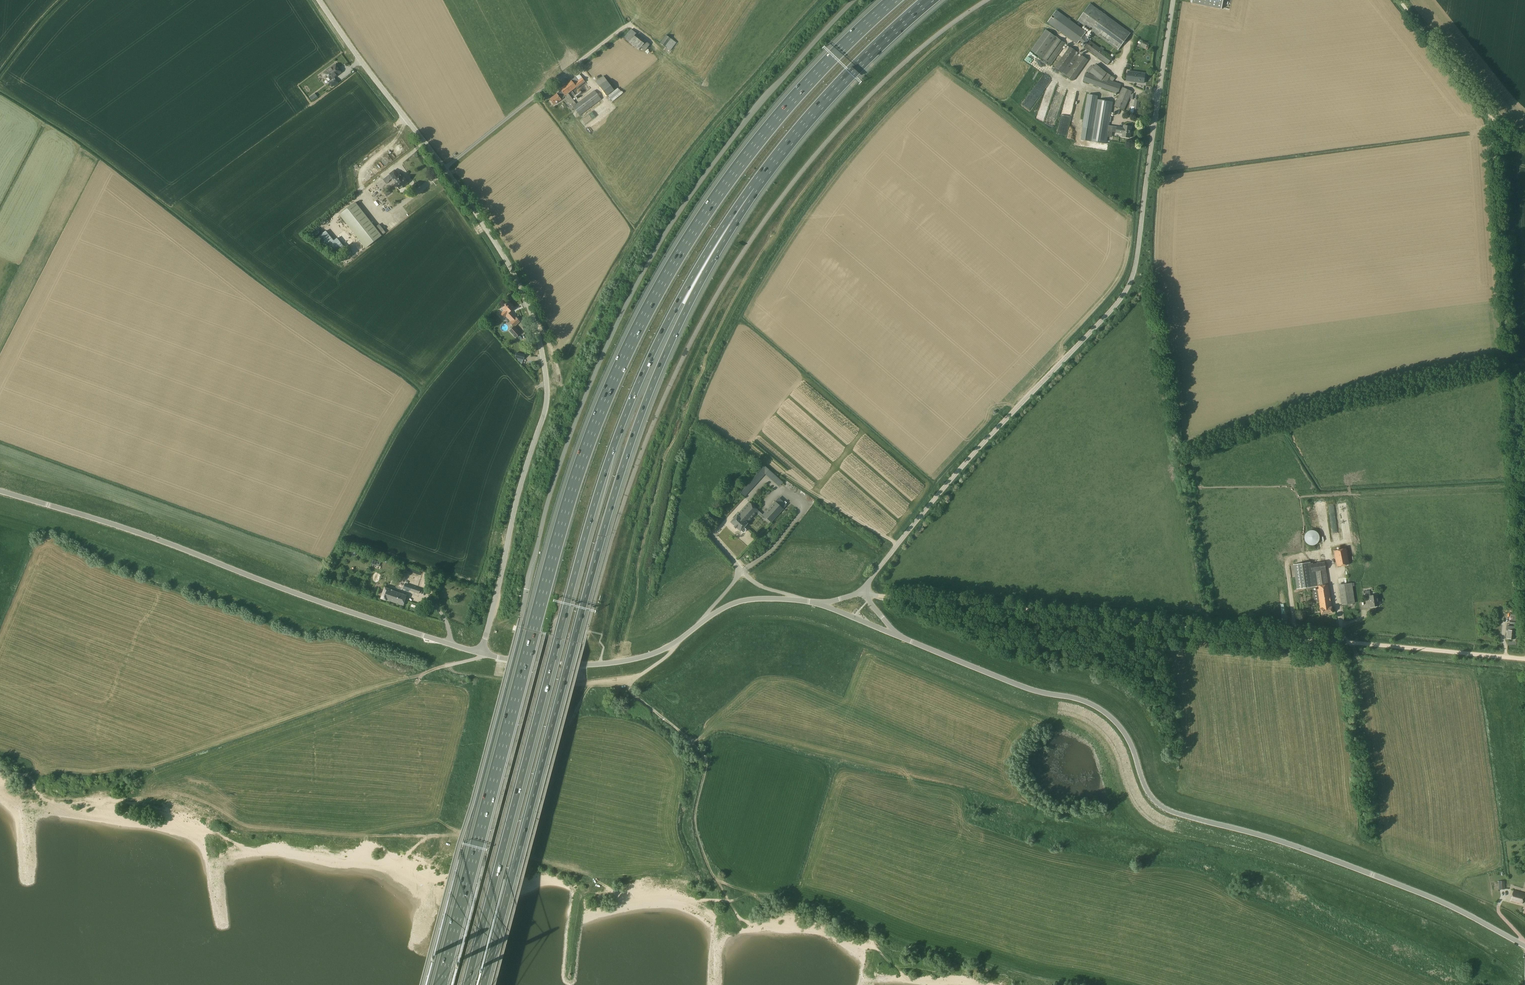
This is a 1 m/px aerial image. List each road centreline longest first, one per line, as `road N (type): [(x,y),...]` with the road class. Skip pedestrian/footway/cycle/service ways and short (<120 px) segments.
road 1 (motorway): [(893,0),(836,52),(741,163),(629,345),(570,496),(440,984)]
road 2 (unclassified): [(853,0),(713,164),(654,252),(607,345),(555,474),(424,984)]
road 3 (motorway): [(467,984),(608,461),(664,329),(754,189)]
road 4 (motorway): [(484,984),(630,446),(679,325),(754,189)]
road 5 (unclassified): [(480,654),(547,410),(541,347),(521,286),(481,219),(319,0)]
road 6 (unclassified): [(1524,946),(1345,864),(1162,807),(1111,715),(900,637)]
road 7 (track): [(1123,984),(715,878),(693,824),(704,756),(630,687),(679,641)]
road 8 (unclassified): [(864,591),(951,480),(1122,300),(1138,257),(1174,0)]
road 9 (track): [(1524,659),(864,591)]
road 10 (unclassified): [(480,654),(0,492)]
road 11 (unclassified): [(819,604),(736,603),(671,646),(621,662),(534,665),(480,654)]
road 12 (motorway): [(754,189),(830,94),(929,0)]
road 13 (track): [(1509,366),(1490,111)]
road 14 (track): [(1524,572),(1509,366)]
road 15 (unclassified): [(1524,142),(1510,135),(1402,0)]

